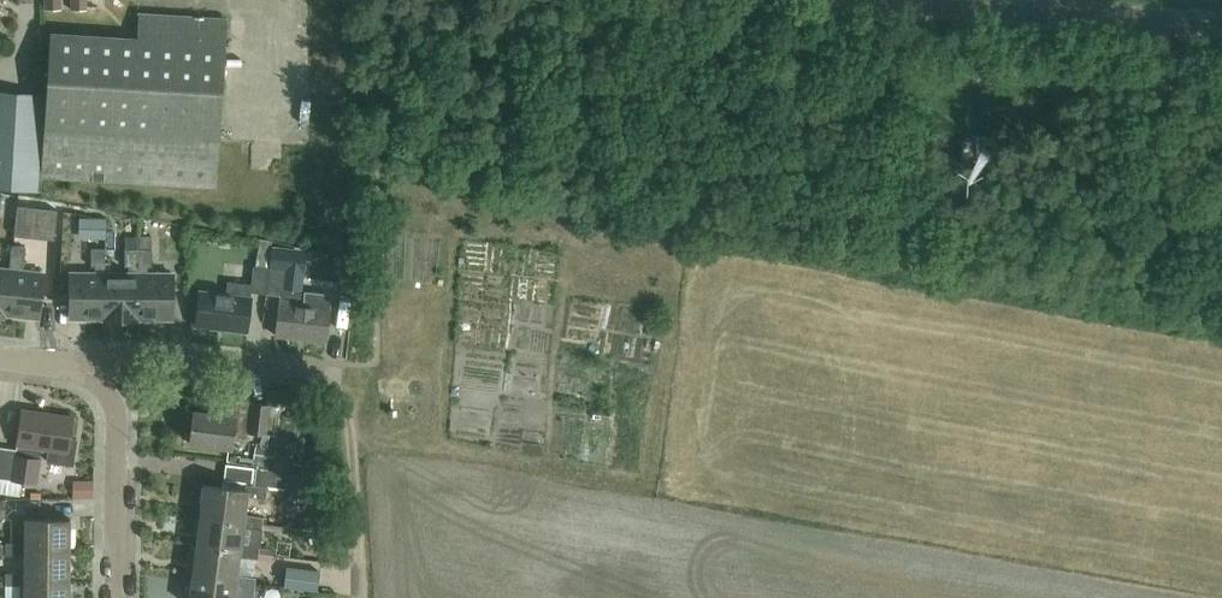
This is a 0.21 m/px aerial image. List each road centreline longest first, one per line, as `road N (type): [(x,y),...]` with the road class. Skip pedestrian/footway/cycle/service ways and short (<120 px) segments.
road 1 (residential): [(357,597),(348,424),(318,379),(190,358),(64,366)]
road 2 (secondary): [(1221,24),(926,0)]
road 3 (residential): [(115,597),(116,408),(95,382),(64,366)]

